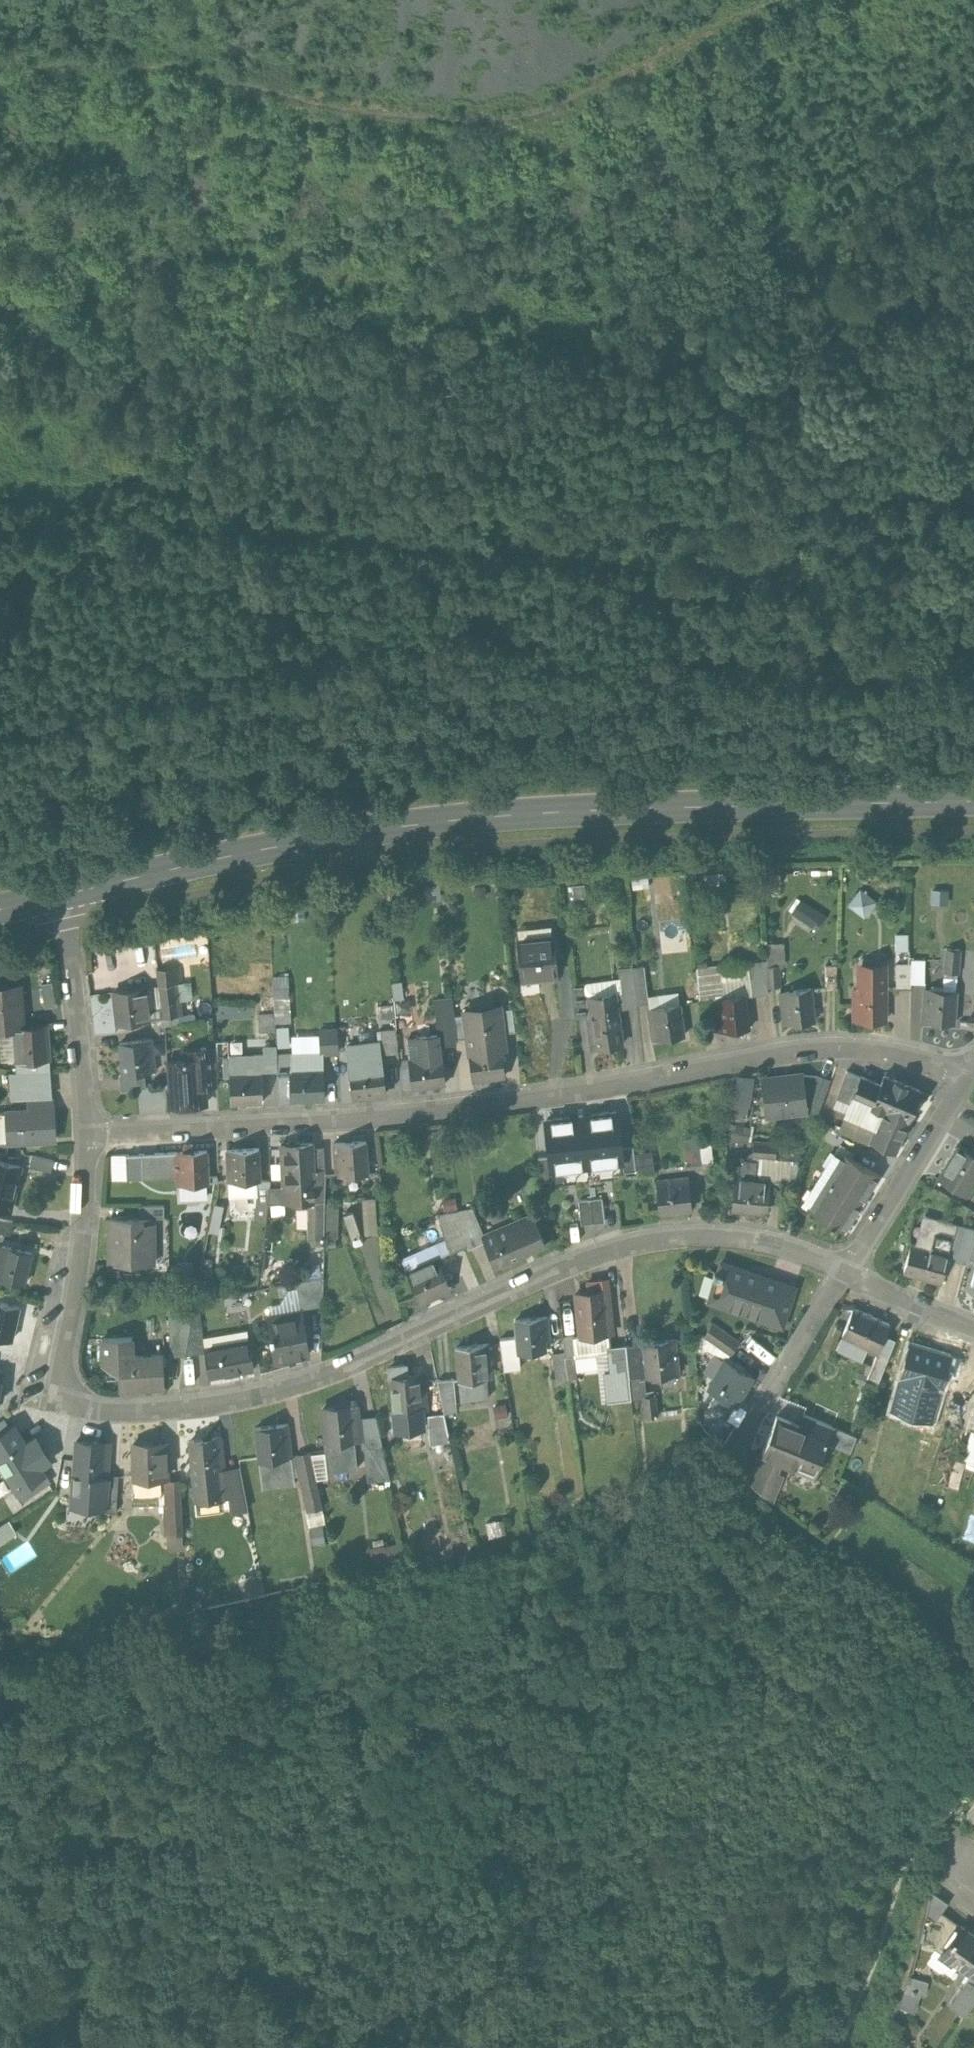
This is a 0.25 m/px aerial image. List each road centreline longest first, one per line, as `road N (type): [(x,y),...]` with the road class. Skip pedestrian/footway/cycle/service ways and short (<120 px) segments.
road 1 (residential): [(846,1270),(747,1238),(644,1240),(274,1388),(102,1408),(71,1391),(62,1363),(89,1133)]
road 2 (secondary): [(973,800),(500,815),(390,827),(64,892)]
road 3 (residential): [(89,1133),(382,1116),(827,1046),(910,1055),(962,1081)]
road 4 (residential): [(89,1133),(64,892)]
road 5 (residential): [(715,1454),(768,1393),(846,1270)]
road 6 (residential): [(846,1270),(962,1081)]
road 7 (residential): [(973,1327),(846,1270)]

